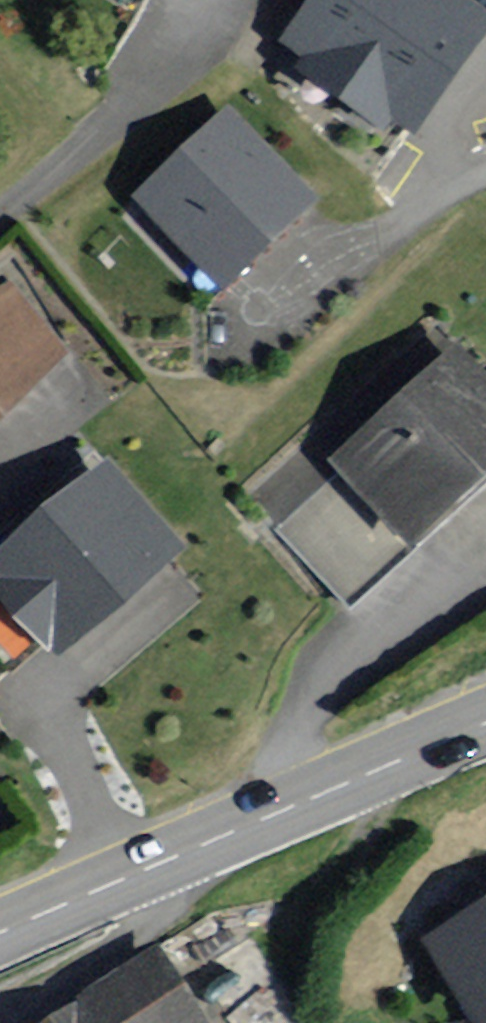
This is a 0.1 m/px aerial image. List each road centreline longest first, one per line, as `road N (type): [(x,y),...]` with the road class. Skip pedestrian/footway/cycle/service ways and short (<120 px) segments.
road 1 (secondary): [(148,868),(485,723)]
road 2 (residential): [(148,868),(149,914),(138,934),(109,967),(33,1022)]
road 3 (secondary): [(0,933),(148,868)]

